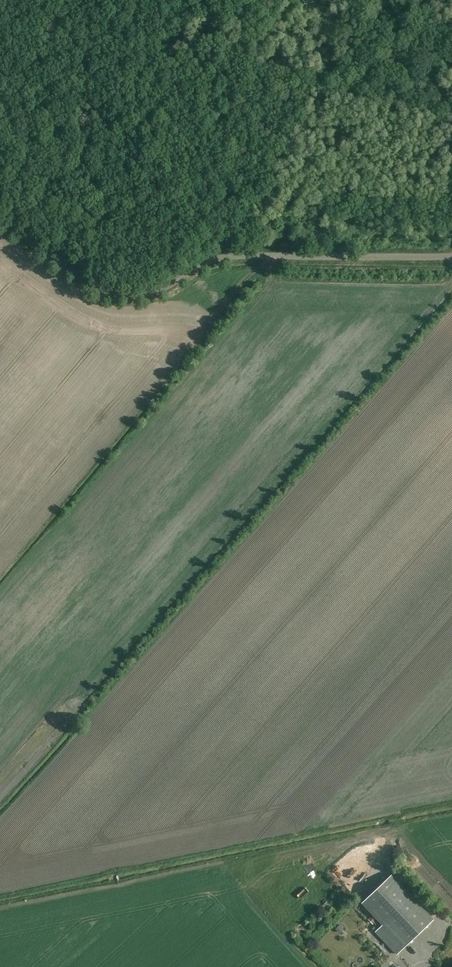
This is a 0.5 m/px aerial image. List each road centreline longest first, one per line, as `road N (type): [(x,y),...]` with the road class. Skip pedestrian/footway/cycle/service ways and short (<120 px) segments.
road 1 (unclassified): [(451,255),(219,258),(157,293),(133,296),(88,284),(0,223)]

